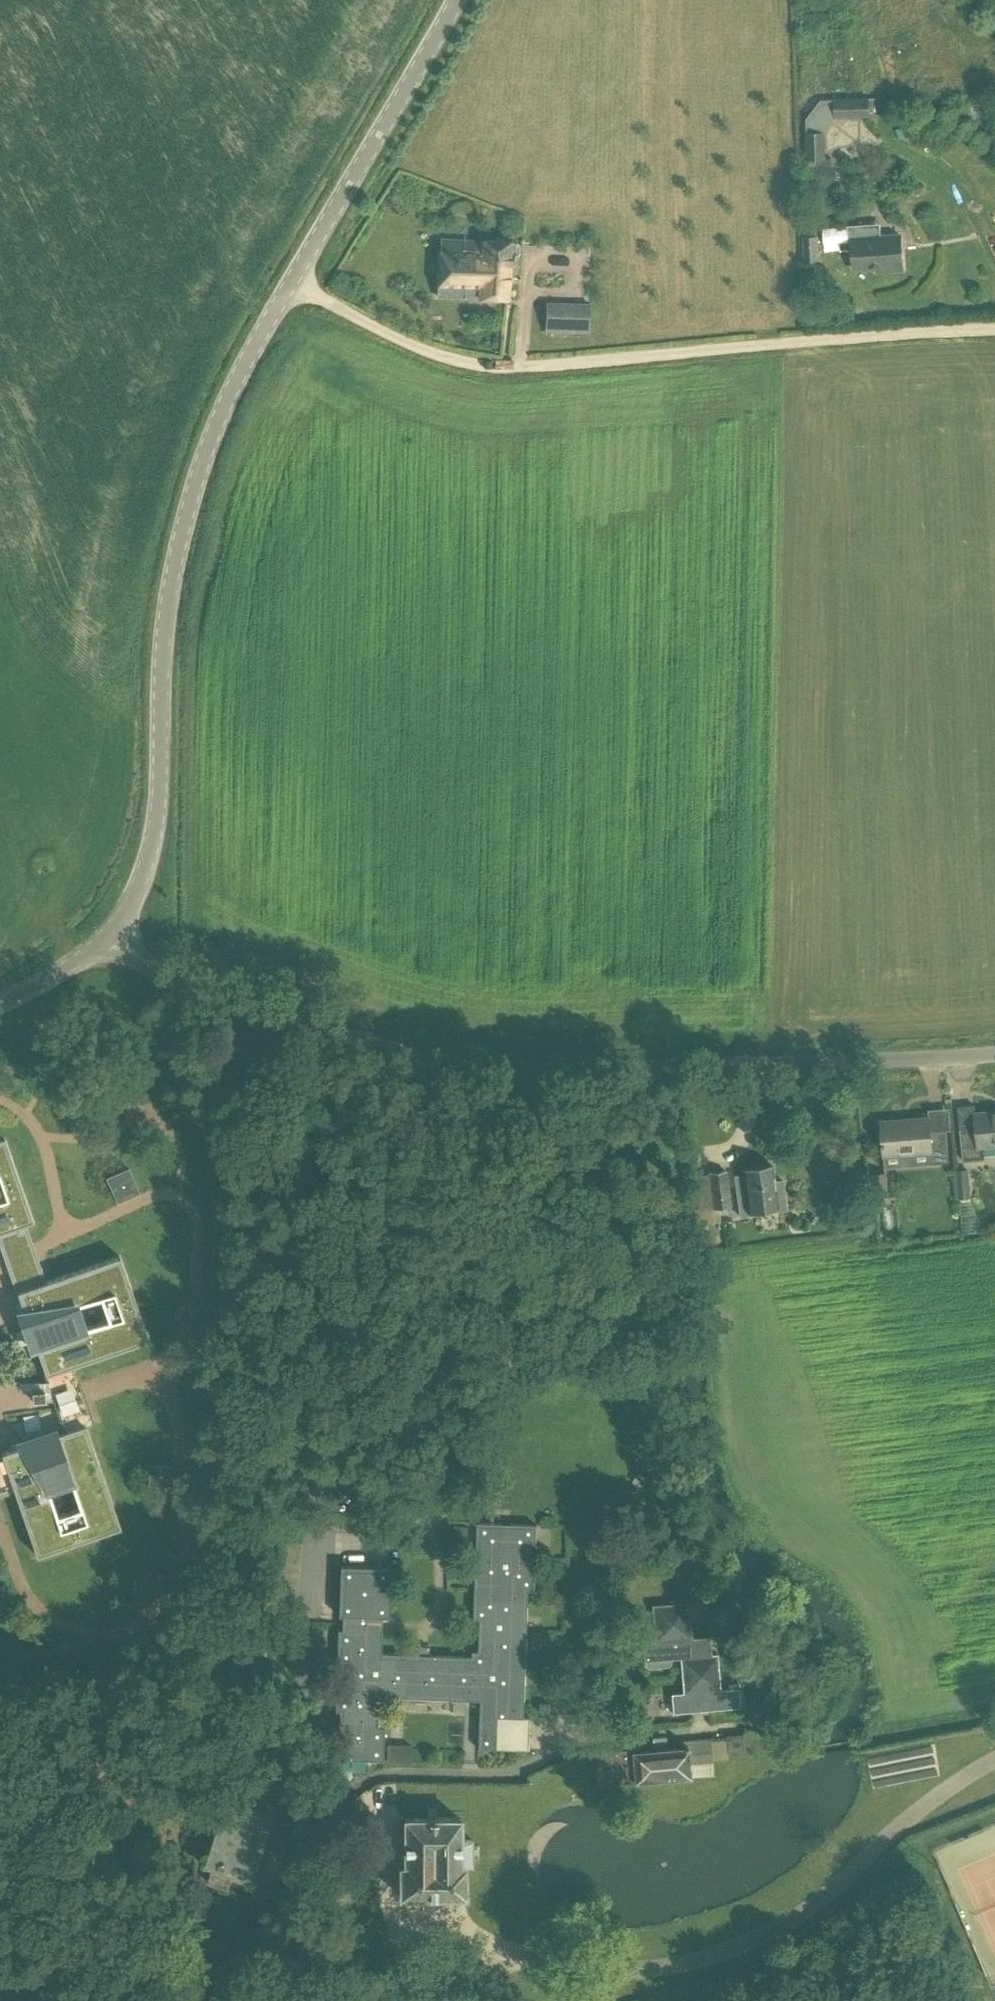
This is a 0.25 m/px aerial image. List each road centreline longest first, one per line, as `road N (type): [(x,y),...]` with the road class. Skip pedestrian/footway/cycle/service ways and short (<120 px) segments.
road 1 (tertiary): [(112,939),(156,828),(171,569),(206,450),(249,351),(455,0)]
road 2 (track): [(994,329),(495,366),(393,336),(291,281)]
road 3 (residential): [(416,1060),(524,1069),(994,1055)]
road 4 (residential): [(994,1756),(948,1786),(791,1922),(728,1958),(654,1973),(490,1942)]
road 5 (residential): [(416,1060),(170,980),(112,939)]
road 6 (tertiary): [(112,939),(0,1002)]

